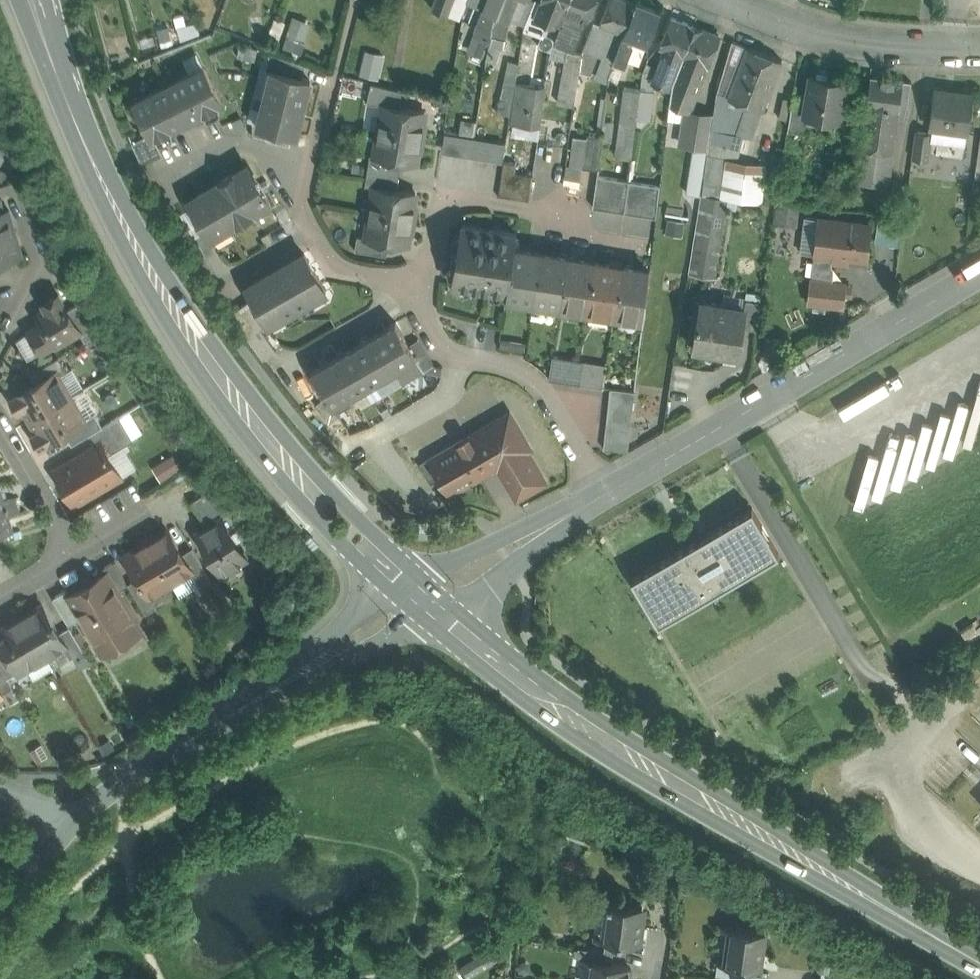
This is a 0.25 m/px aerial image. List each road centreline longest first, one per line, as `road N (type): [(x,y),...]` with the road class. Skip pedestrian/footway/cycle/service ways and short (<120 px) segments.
road 1 (tertiary): [(423,604),(296,473),(190,335),(74,121),(34,0)]
road 2 (tertiary): [(979,961),(605,741),(423,604)]
road 3 (residential): [(604,496),(979,274)]
road 4 (residential): [(423,604),(128,777),(71,823)]
road 5 (residential): [(426,283),(436,223),(454,204),(545,213),(592,240),(649,250)]
road 6 (unclassified): [(724,0),(841,40),(979,51)]
road 7 (residential): [(423,604),(604,496)]
road 8 (residential): [(311,164),(235,146),(167,180)]
road 9 (residential): [(463,358),(443,399),(354,448)]
road 10 (residential): [(67,555),(0,424)]
road 11 (residential): [(393,278),(378,309),(287,362)]
road 12 (residential): [(565,425),(531,377),(463,358)]

